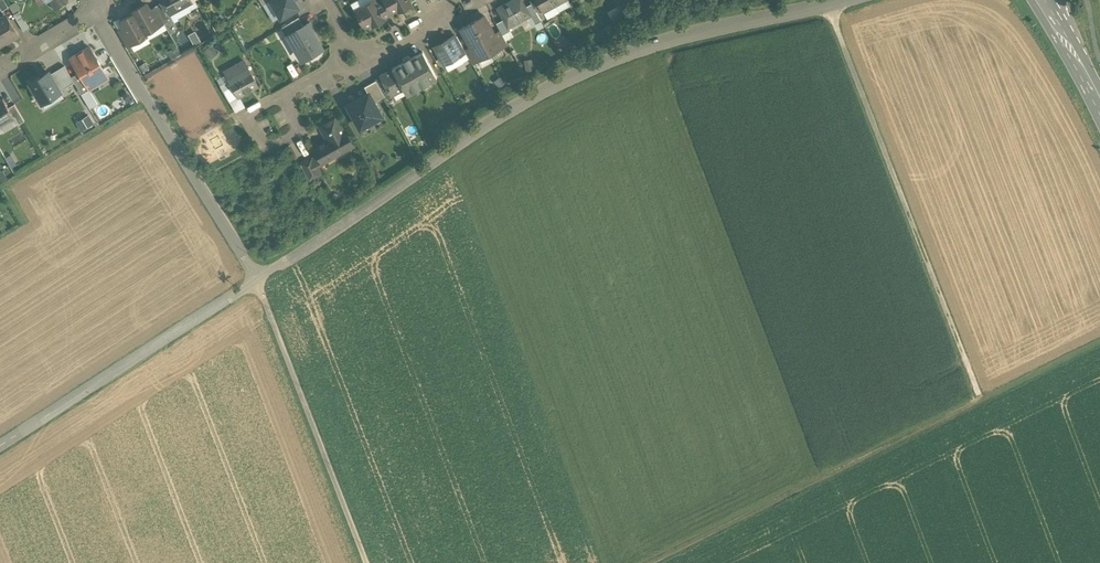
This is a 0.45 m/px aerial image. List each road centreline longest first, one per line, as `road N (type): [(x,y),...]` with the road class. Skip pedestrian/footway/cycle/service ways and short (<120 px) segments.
road 1 (residential): [(257,280),(552,85),(643,50),(835,0)]
road 2 (track): [(1099,343),(980,398),(828,2)]
road 3 (track): [(980,398),(650,562)]
road 4 (residential): [(0,446),(257,280)]
road 5 (track): [(257,280),(367,562)]
road 6 (residential): [(257,280),(147,100)]
road 7 (residential): [(476,0),(358,66)]

